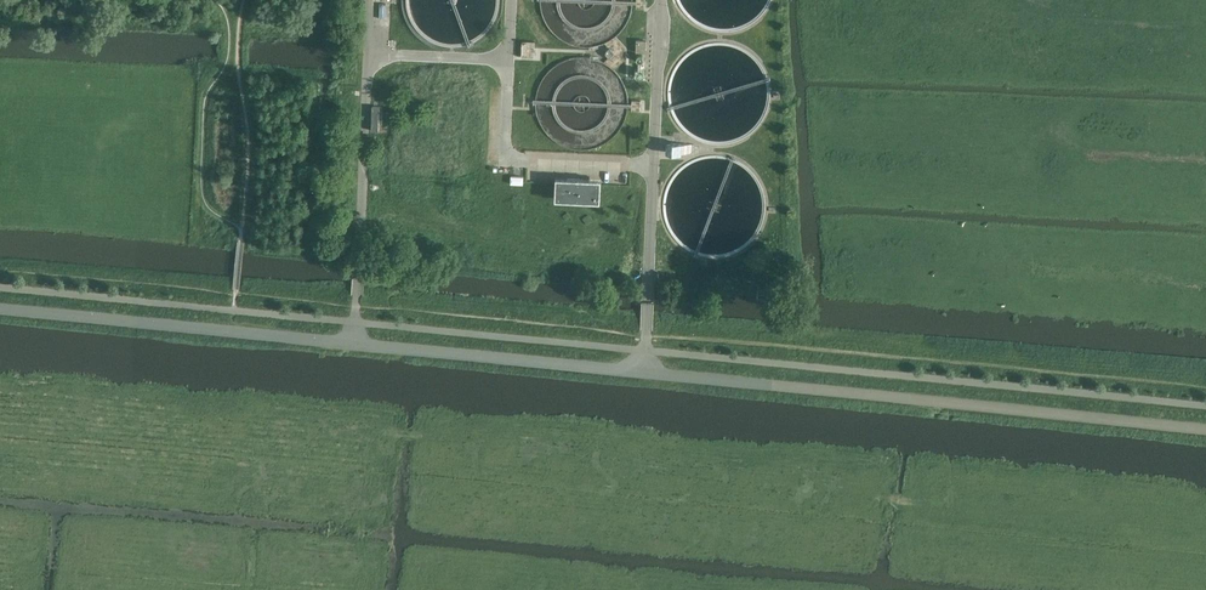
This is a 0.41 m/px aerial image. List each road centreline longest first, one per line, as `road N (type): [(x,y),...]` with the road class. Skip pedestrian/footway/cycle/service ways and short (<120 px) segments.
road 1 (unclassified): [(1205,431),(0,309)]

